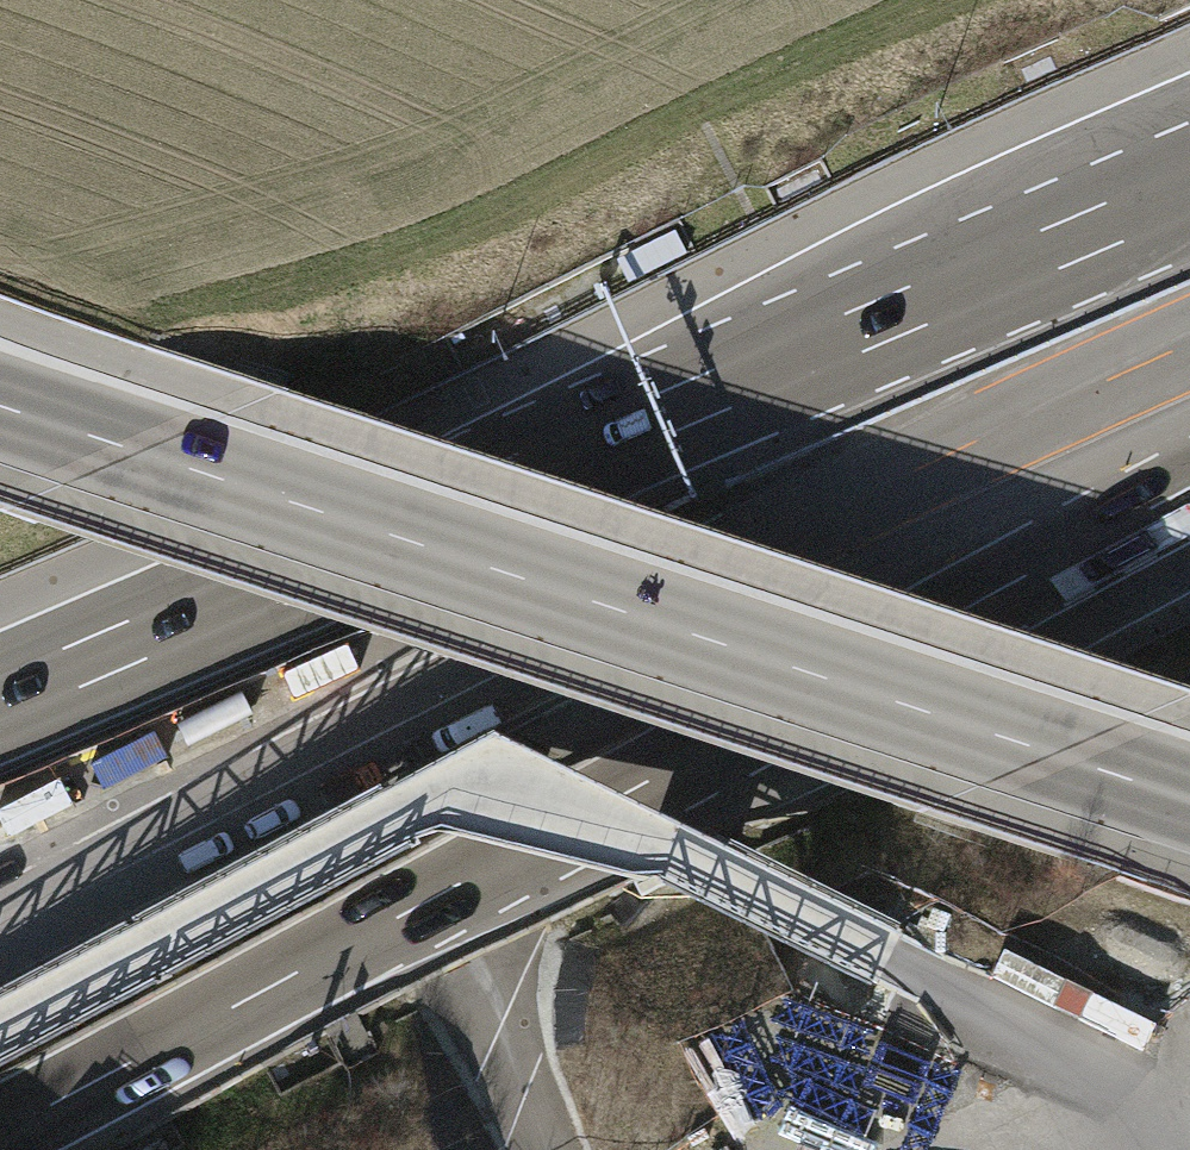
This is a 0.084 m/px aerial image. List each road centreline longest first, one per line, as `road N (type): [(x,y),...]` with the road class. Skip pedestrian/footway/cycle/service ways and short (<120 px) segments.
road 1 (motorway): [(0,1146),(1189,473)]
road 2 (motorway): [(0,941),(901,494),(1189,376)]
road 3 (motorway): [(1189,191),(0,699)]
road 4 (tertiary): [(1189,802),(0,406)]

